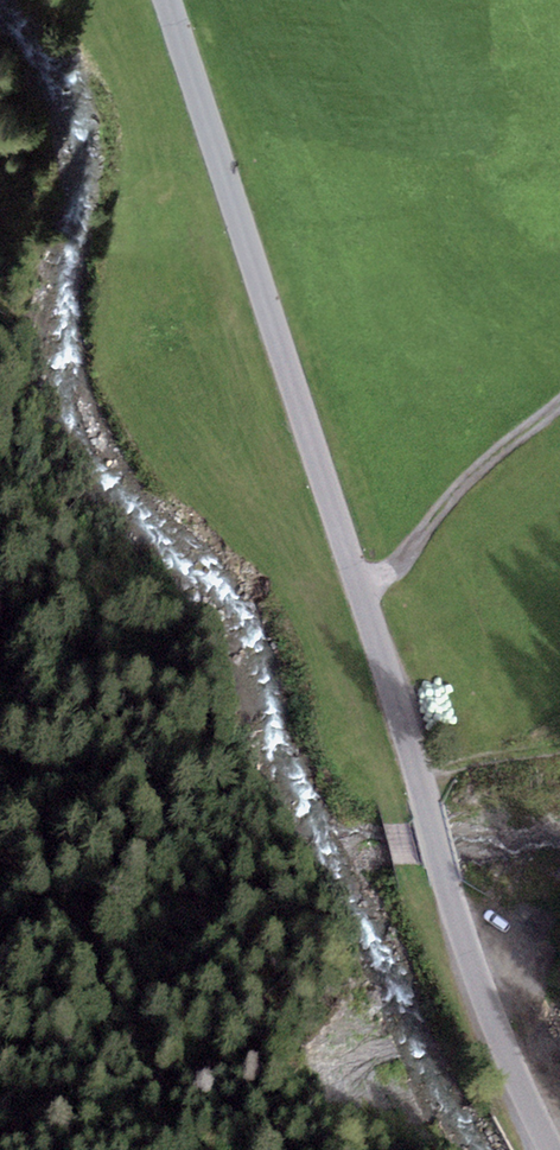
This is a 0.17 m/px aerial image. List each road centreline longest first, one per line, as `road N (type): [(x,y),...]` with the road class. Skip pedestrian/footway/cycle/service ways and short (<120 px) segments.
road 1 (tertiary): [(166,0),(359,585),(457,930),(554,1149)]
road 2 (track): [(359,585),(395,567),(471,473),(559,403)]
road 3 (track): [(559,750),(416,768)]

